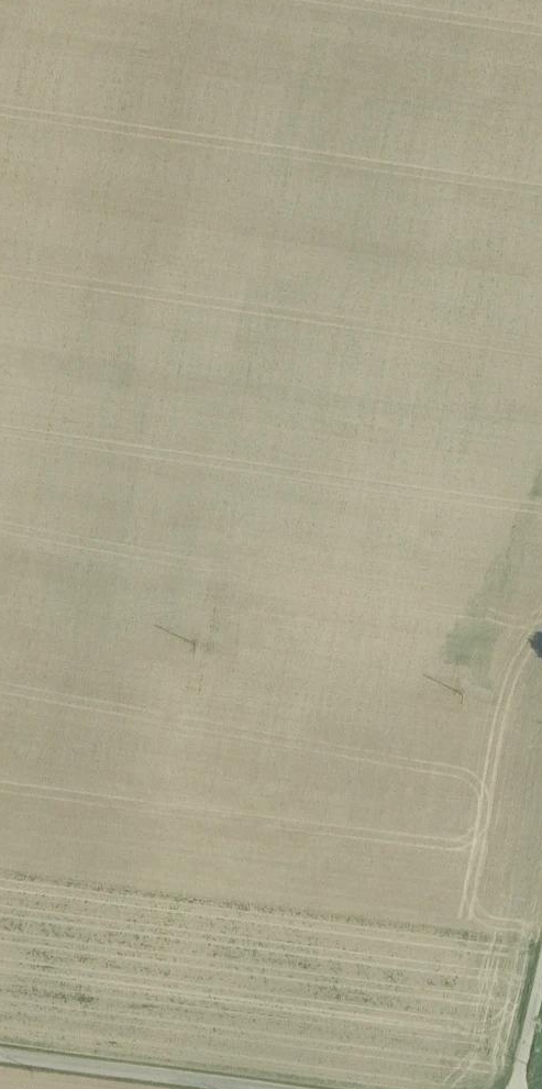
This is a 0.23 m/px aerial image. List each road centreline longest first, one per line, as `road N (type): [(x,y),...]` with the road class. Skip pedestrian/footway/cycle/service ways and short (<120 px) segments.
road 1 (unclassified): [(0,1055),(251,1088)]

